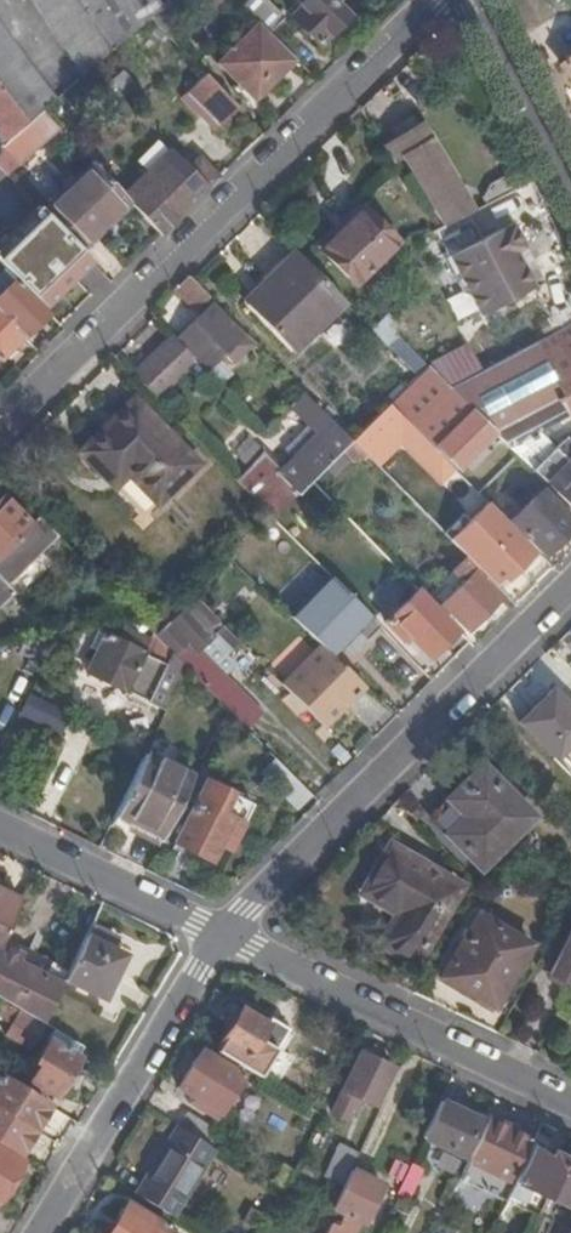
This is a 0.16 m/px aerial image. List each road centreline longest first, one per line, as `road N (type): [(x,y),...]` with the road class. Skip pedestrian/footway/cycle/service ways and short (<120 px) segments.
road 1 (residential): [(0,429),(435,0)]
road 2 (residential): [(227,934),(570,587)]
road 3 (residential): [(227,934),(570,1099)]
road 4 (residential): [(43,1232),(227,934)]
road 5 (residential): [(0,825),(227,934)]
road 6 (residential): [(570,189),(473,0)]

